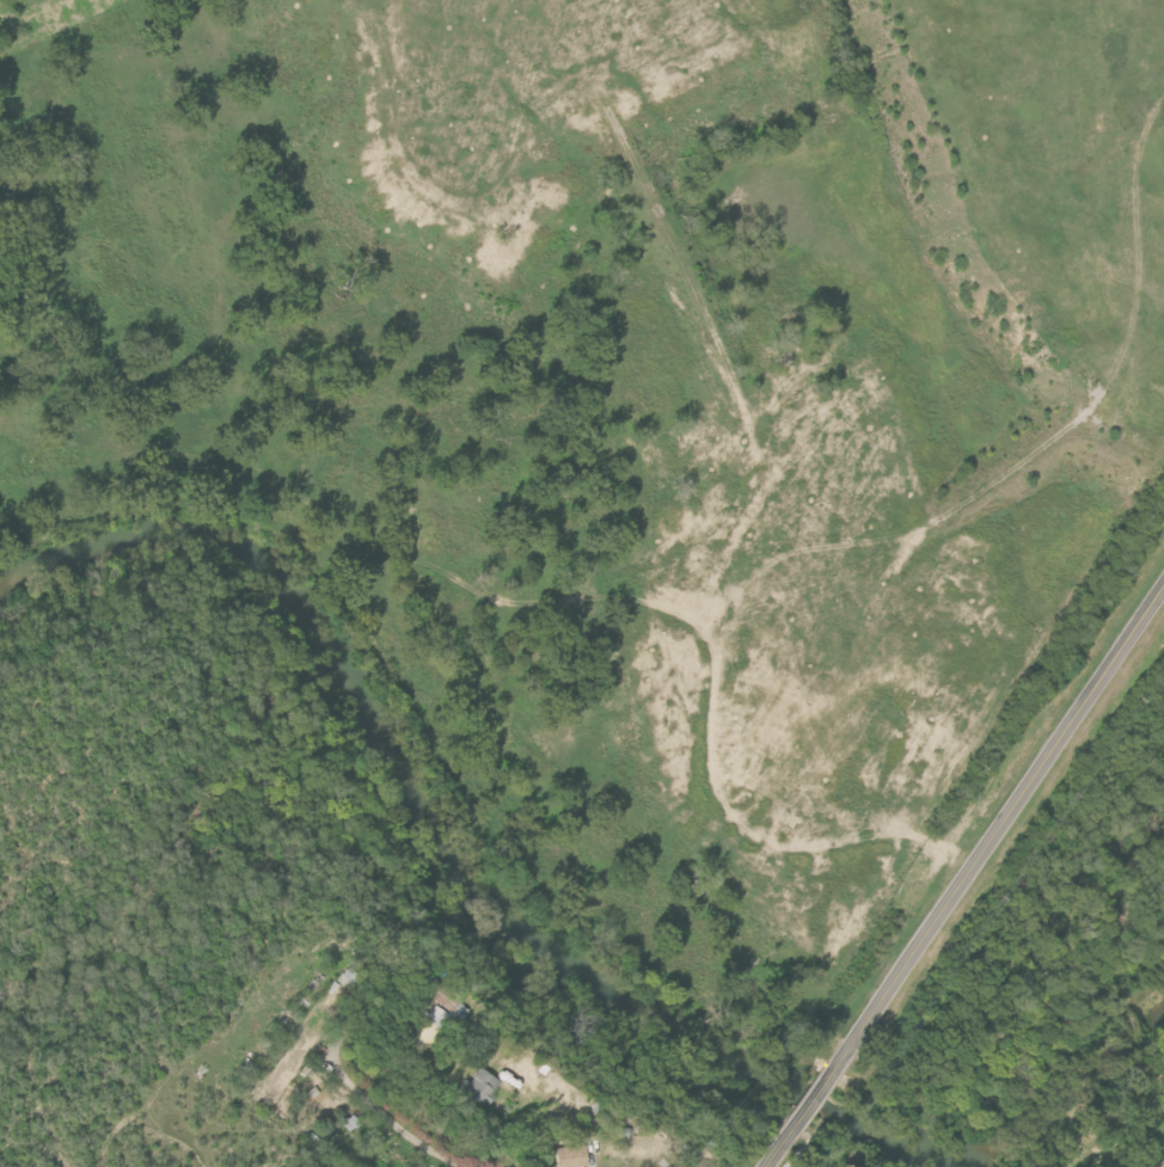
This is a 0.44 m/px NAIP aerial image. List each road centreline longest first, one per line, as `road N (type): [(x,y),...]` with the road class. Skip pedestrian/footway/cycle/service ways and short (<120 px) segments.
road 1 (tertiary): [(835,1069),(1163,591)]

